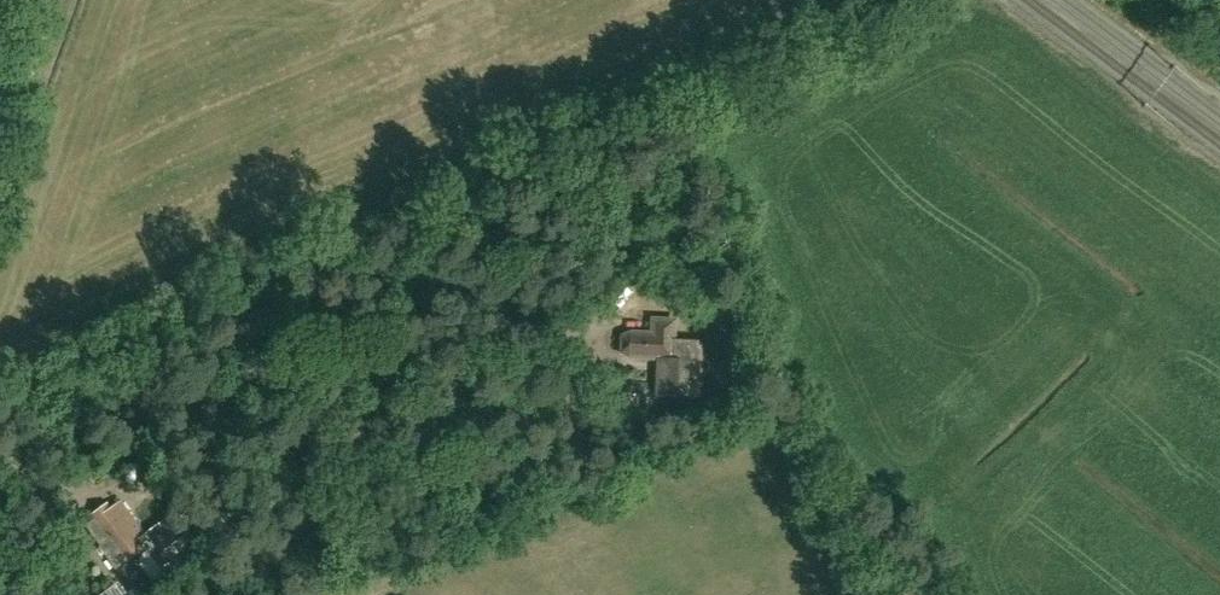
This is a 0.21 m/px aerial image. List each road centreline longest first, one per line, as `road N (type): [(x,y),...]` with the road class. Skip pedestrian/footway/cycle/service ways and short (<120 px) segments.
road 1 (unclassified): [(0,133),(49,0)]

